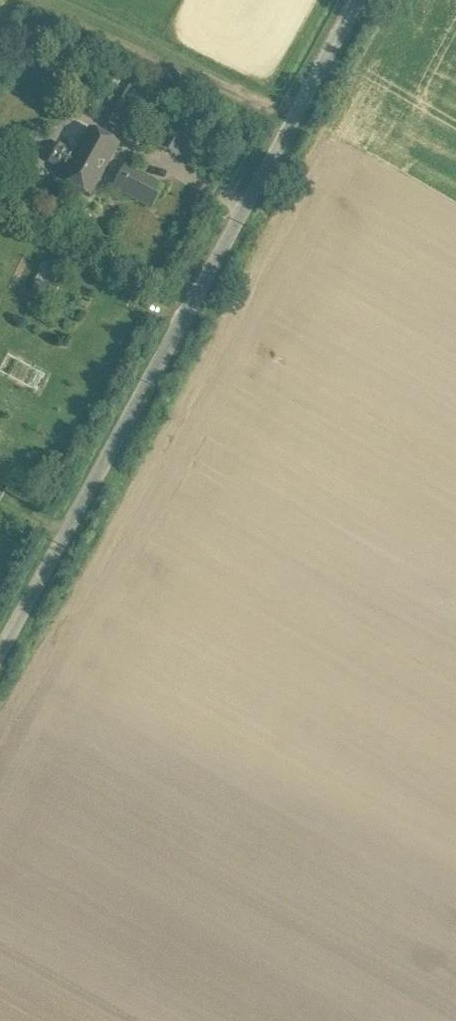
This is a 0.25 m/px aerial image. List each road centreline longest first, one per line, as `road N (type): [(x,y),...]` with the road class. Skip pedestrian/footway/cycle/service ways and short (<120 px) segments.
road 1 (unclassified): [(353,0),(0,649)]
road 2 (track): [(290,116),(49,0)]

